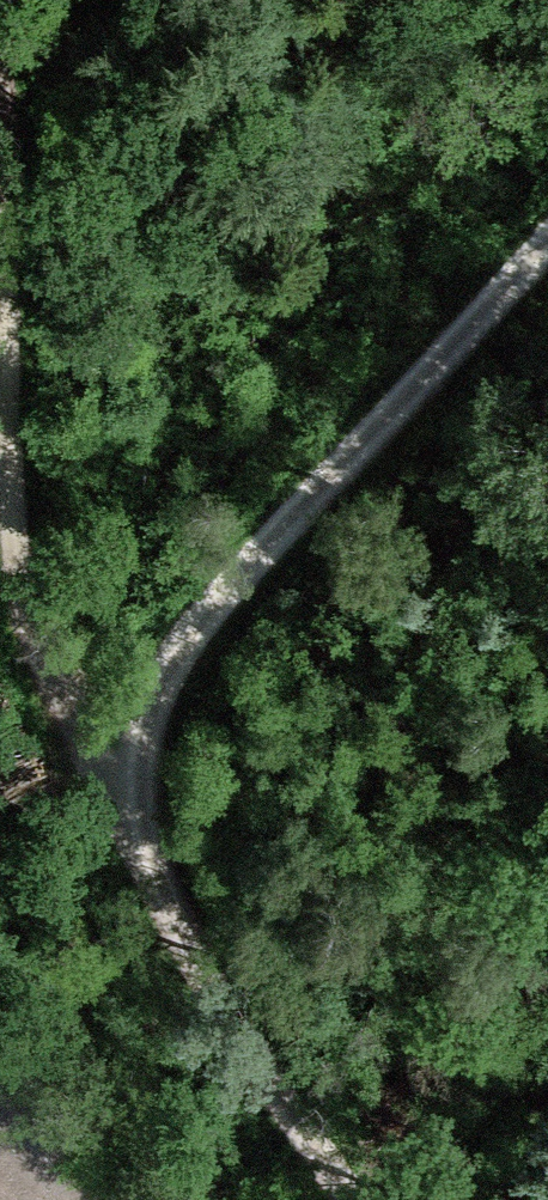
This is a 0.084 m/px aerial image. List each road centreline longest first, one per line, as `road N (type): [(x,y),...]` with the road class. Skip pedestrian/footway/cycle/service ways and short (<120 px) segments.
road 1 (track): [(547,242),(183,643),(142,712),(104,754),(175,929),(353,1199)]
road 2 (track): [(0,59),(25,617),(104,754)]

